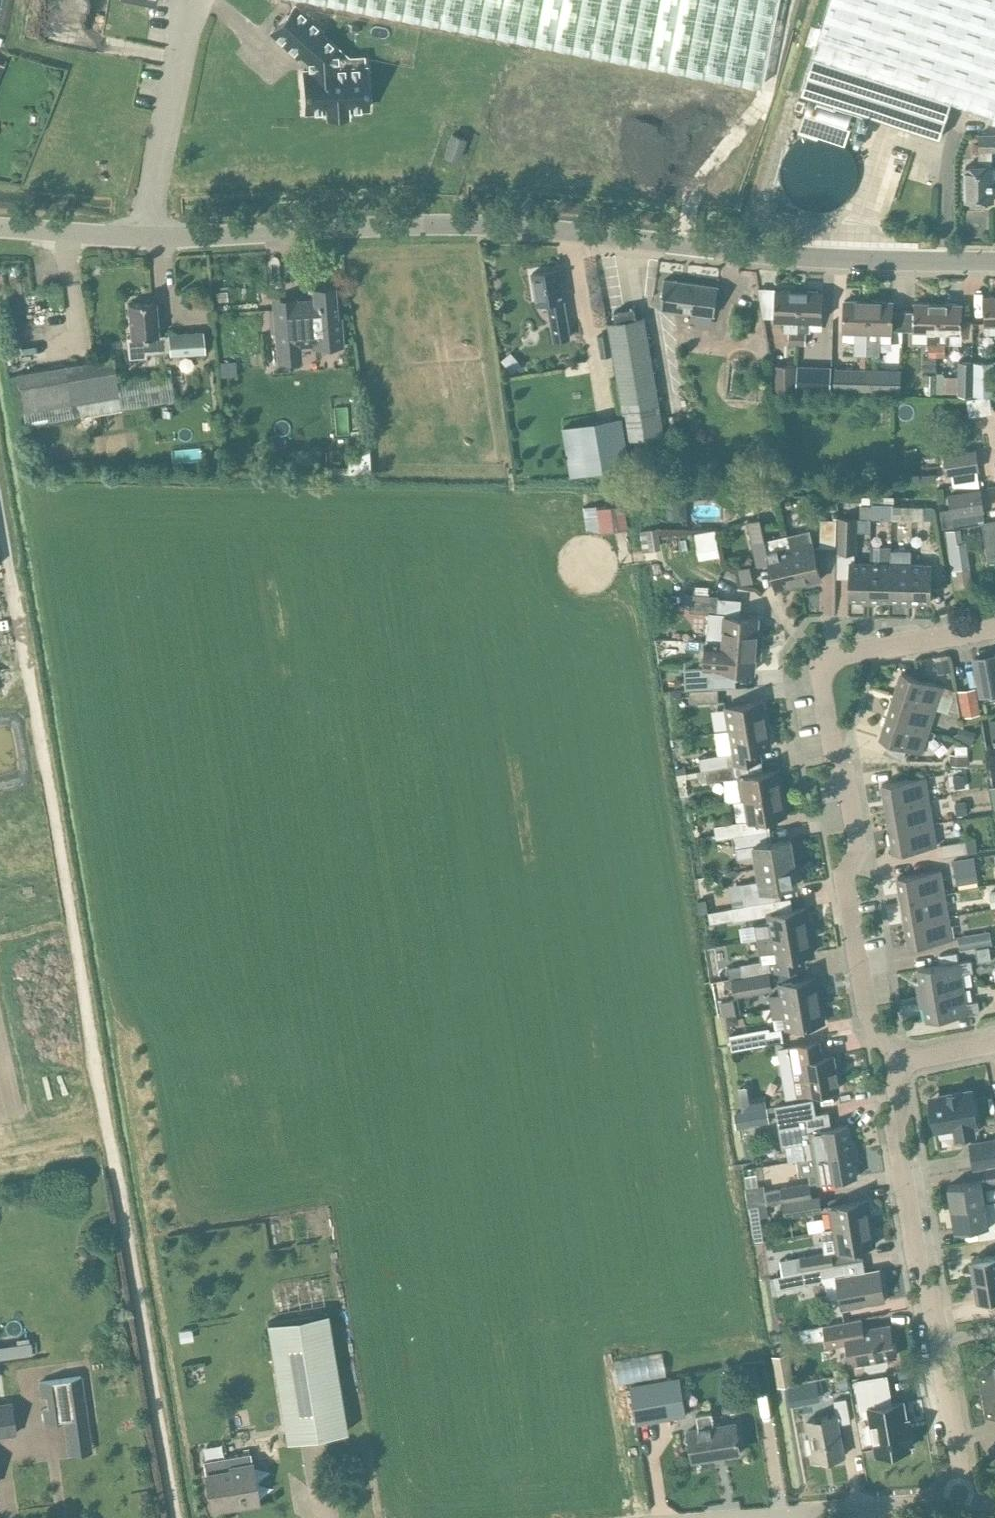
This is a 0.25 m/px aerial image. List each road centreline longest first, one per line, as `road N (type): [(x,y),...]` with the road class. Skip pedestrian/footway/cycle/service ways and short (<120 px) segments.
road 1 (residential): [(893,1062),(866,1014),(840,872),(855,844),(820,664),(994,629)]
road 2 (tertiary): [(994,259),(746,255),(578,232),(431,228)]
road 3 (residential): [(513,765),(431,228)]
road 4 (residential): [(962,1504),(930,1288),(914,1269),(892,1124),(899,1108),(893,1062)]
road 5 (tertiary): [(431,228),(146,236),(0,230)]
road 6 (residential): [(447,1056),(553,1037),(513,765)]
road 7 (residential): [(503,1370),(447,1056)]
road 8 (residential): [(313,800),(266,532)]
road 9 (residential): [(195,1098),(447,1056)]
road 10 (residential): [(503,1370),(719,1339)]
road 11 (unclassified): [(760,1517),(962,1504)]
road 12 (residential): [(513,765),(334,799)]
road 13 (residential): [(334,799),(364,952)]
road 14 (residential): [(313,800),(165,824)]
road 15 (residential): [(524,1517),(503,1370)]

